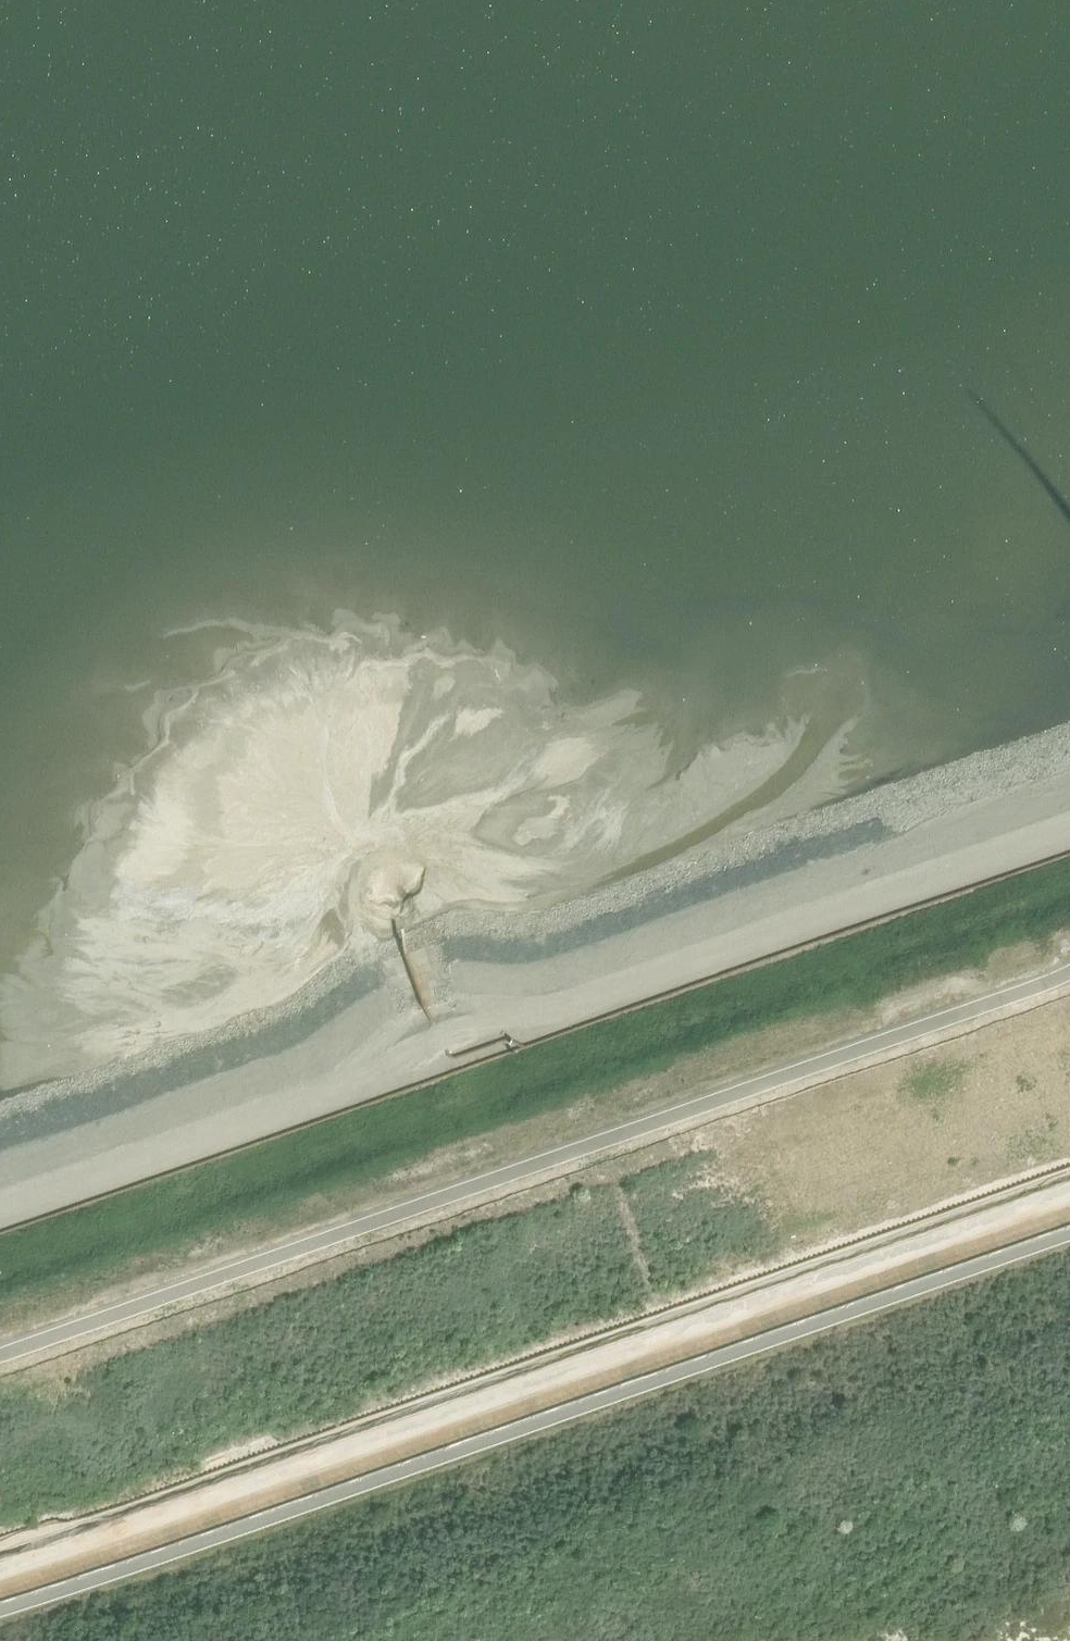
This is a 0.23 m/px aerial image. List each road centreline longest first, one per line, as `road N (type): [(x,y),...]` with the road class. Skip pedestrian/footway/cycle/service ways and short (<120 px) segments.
road 1 (track): [(1069,746),(0,1126)]
road 2 (unclassified): [(1069,1223),(0,1599)]

